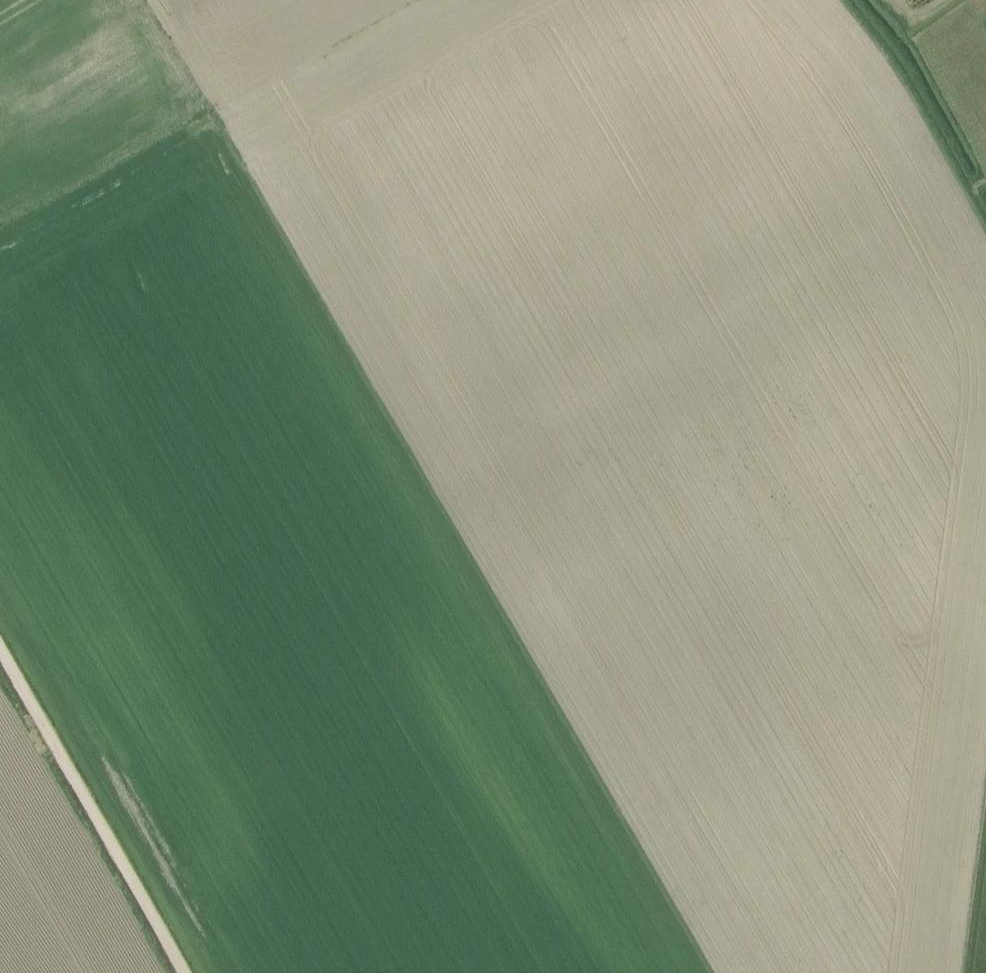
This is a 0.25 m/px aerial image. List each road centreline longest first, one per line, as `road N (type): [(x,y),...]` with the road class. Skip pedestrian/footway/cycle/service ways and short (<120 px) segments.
road 1 (track): [(181,972),(0,657)]

